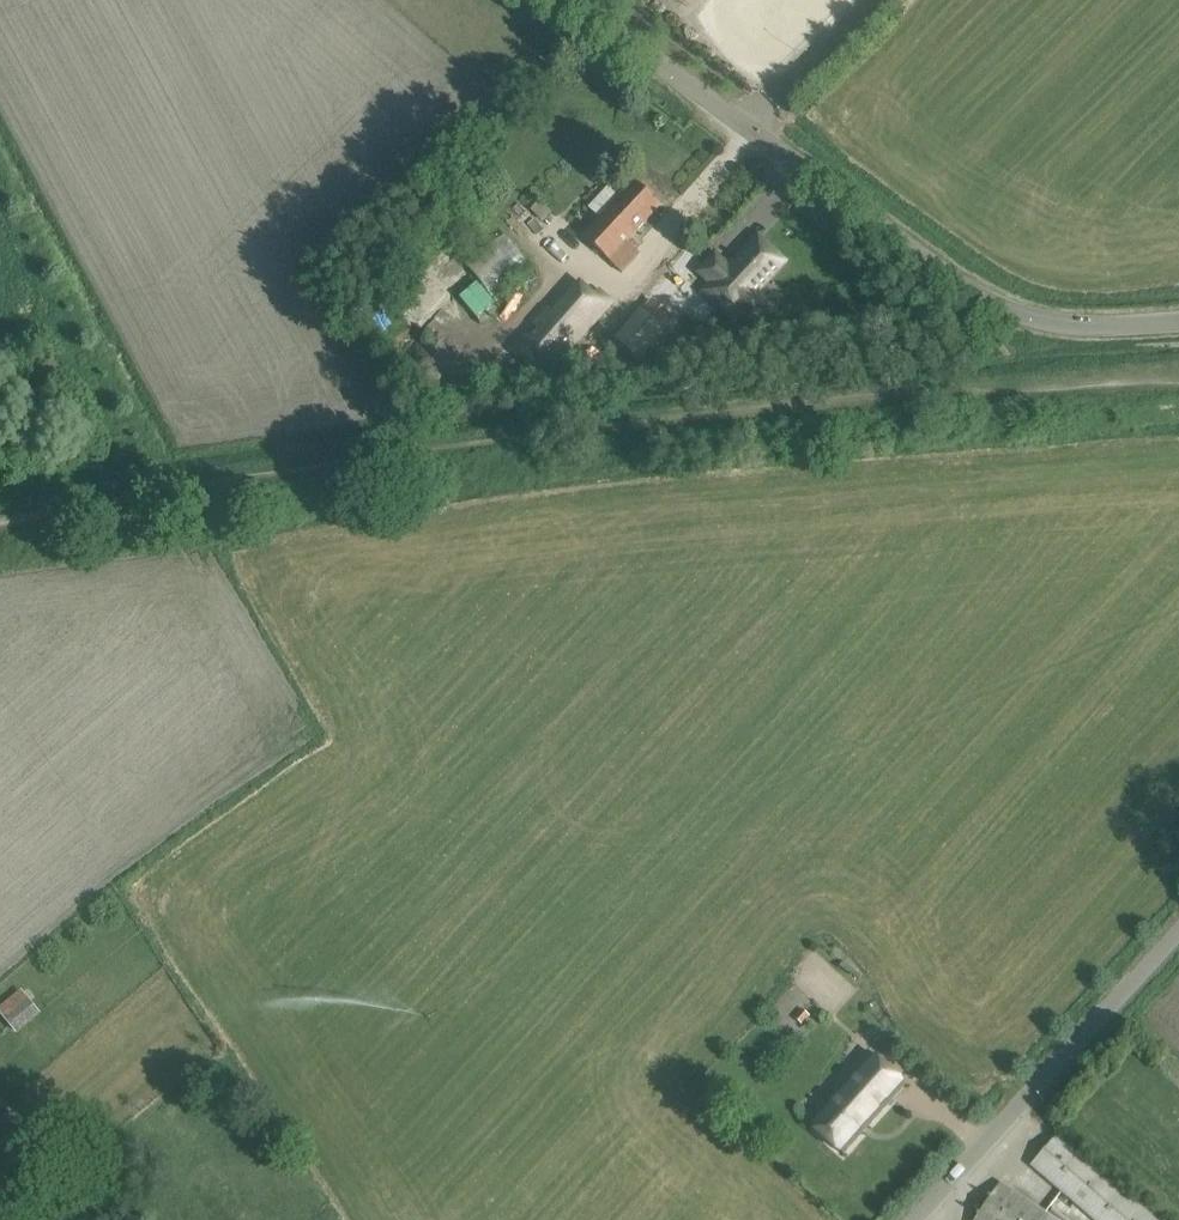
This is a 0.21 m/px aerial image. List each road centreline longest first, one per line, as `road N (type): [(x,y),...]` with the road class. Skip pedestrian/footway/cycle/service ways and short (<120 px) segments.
road 1 (unclassified): [(1178,321),(992,321),(574,0)]
road 2 (unclassified): [(929,1219),(1178,950)]

